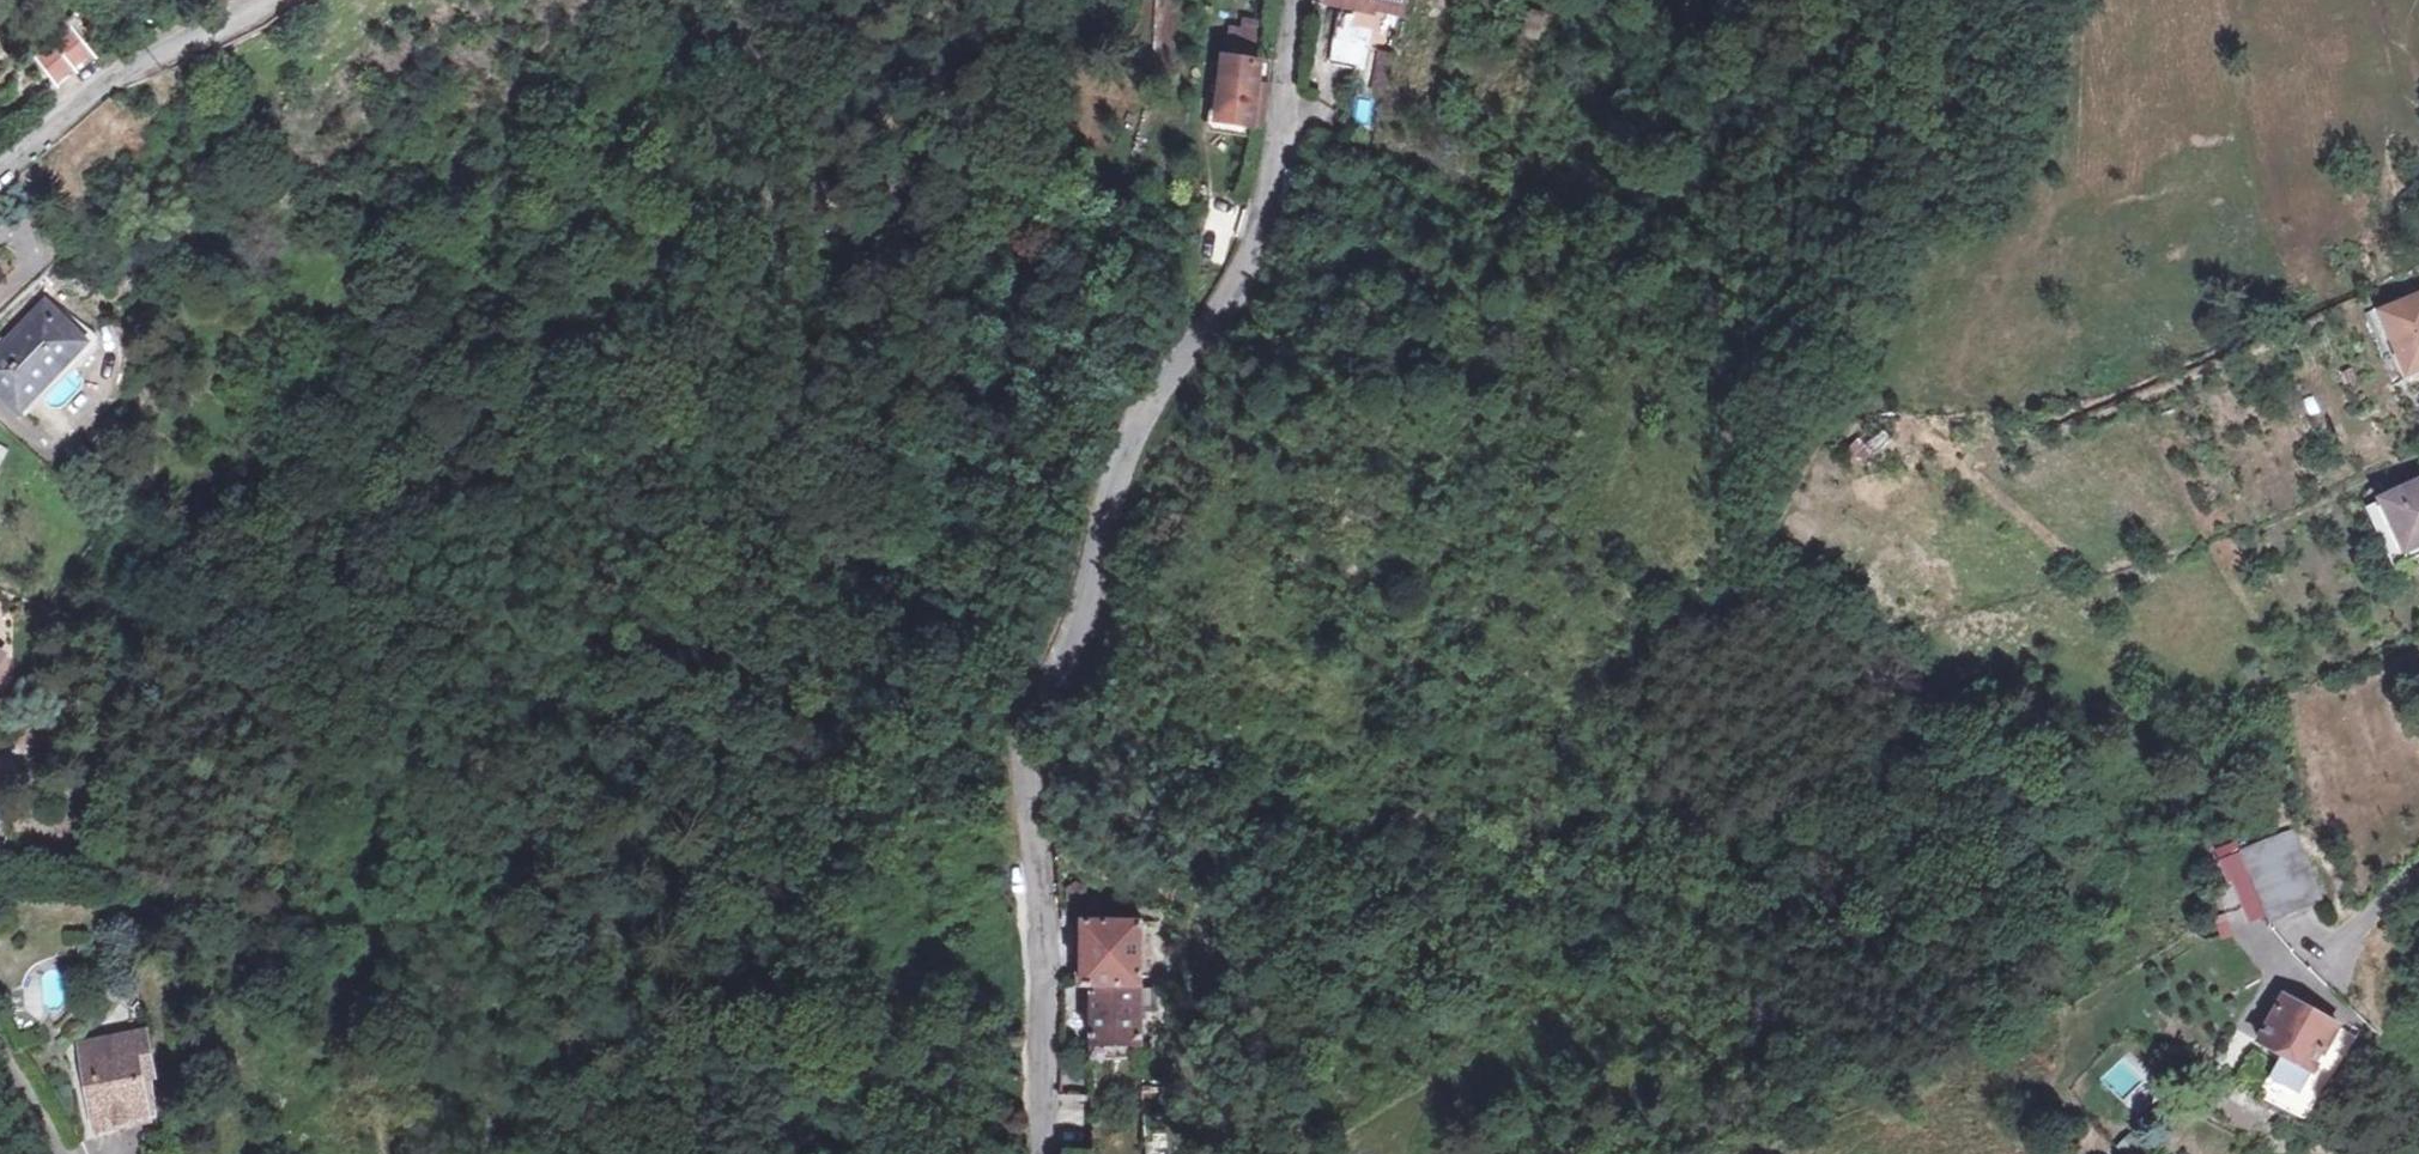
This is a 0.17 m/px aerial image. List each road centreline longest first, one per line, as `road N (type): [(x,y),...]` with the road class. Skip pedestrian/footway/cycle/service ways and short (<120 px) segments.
road 1 (residential): [(1042,1153),(1033,749),(1087,615),(1134,441),(1256,255),(1303,0)]
road 2 (residential): [(0,168),(107,77),(223,29),(266,0)]

